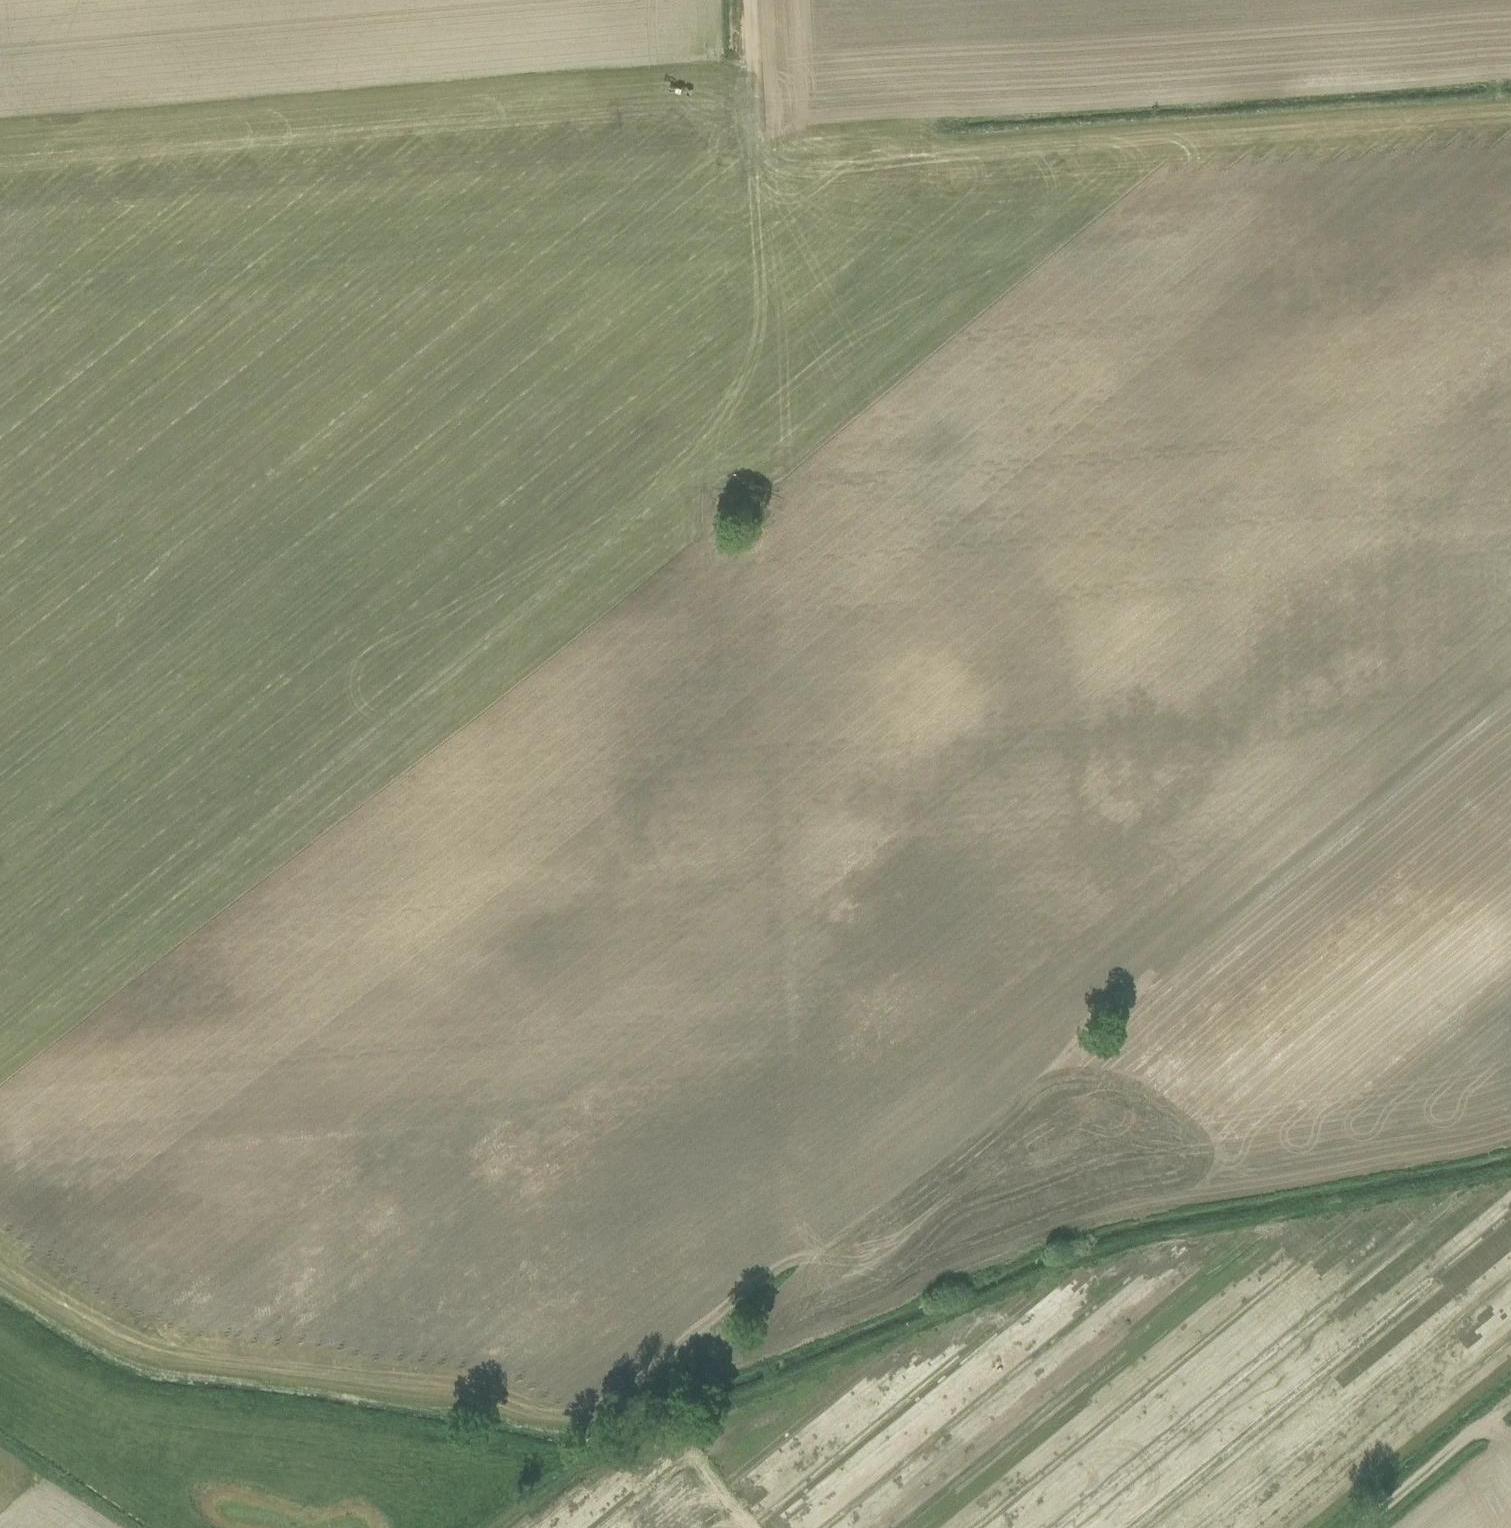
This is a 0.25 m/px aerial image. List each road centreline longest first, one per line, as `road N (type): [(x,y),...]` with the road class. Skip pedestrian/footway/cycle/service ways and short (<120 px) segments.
road 1 (track): [(749,294),(749,0)]
road 2 (track): [(1497,1410),(1354,1527)]

